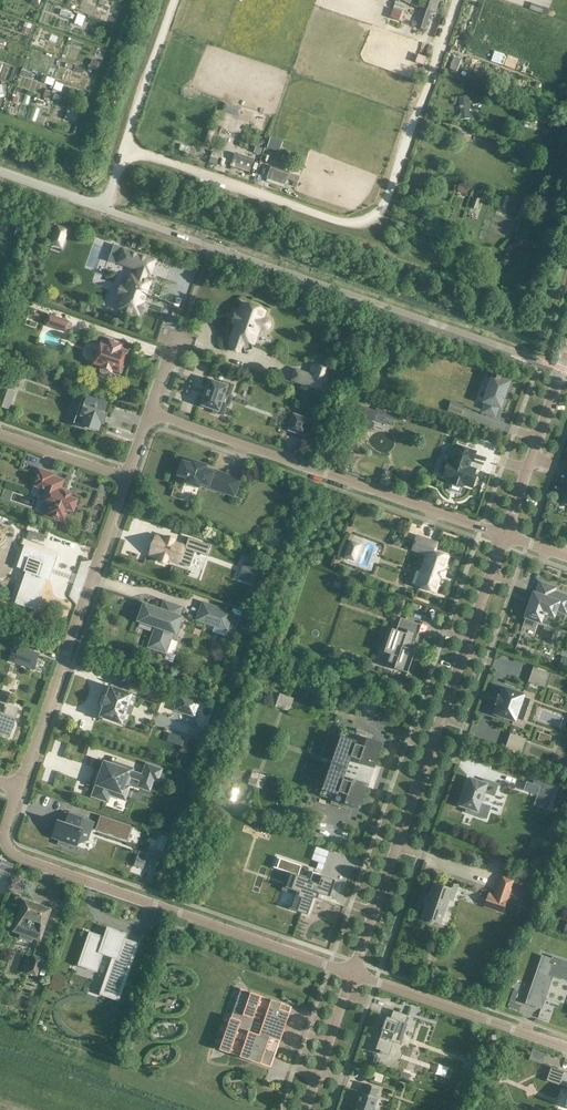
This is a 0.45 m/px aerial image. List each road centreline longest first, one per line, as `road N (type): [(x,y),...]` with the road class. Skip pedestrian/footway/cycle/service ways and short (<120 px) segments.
road 1 (residential): [(502,538),(353,974)]
road 2 (residential): [(19,789),(3,838),(23,861),(353,974)]
road 3 (residential): [(502,538),(149,412)]
road 4 (residential): [(125,478),(19,789)]
road 5 (residential): [(353,974),(566,1048)]
road 6 (residential): [(566,358),(502,538)]
road 7 (residential): [(353,974),(305,1109)]
road 8 (residential): [(0,435),(125,478)]

